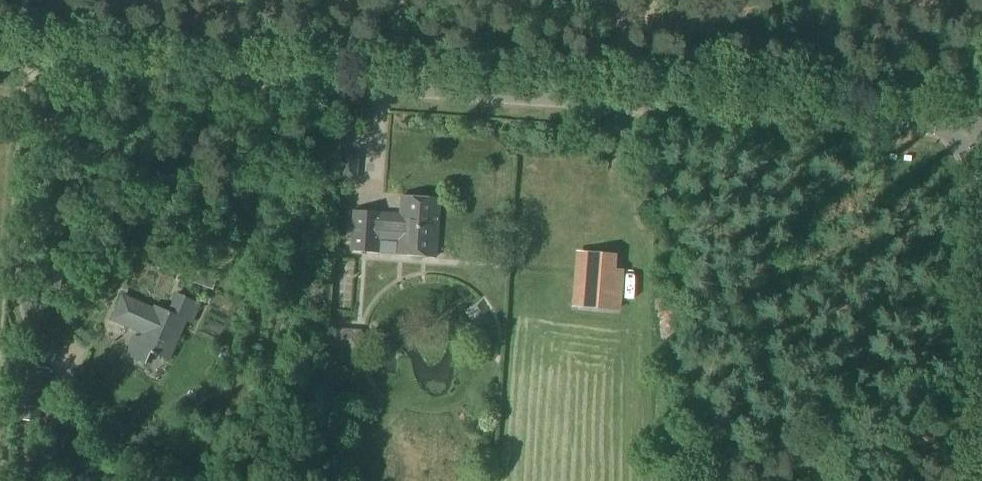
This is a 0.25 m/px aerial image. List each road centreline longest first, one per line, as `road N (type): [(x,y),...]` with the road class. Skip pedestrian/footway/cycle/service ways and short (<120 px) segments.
road 1 (unclassified): [(973,132),(0,59)]
road 2 (unclassified): [(981,354),(973,132)]

